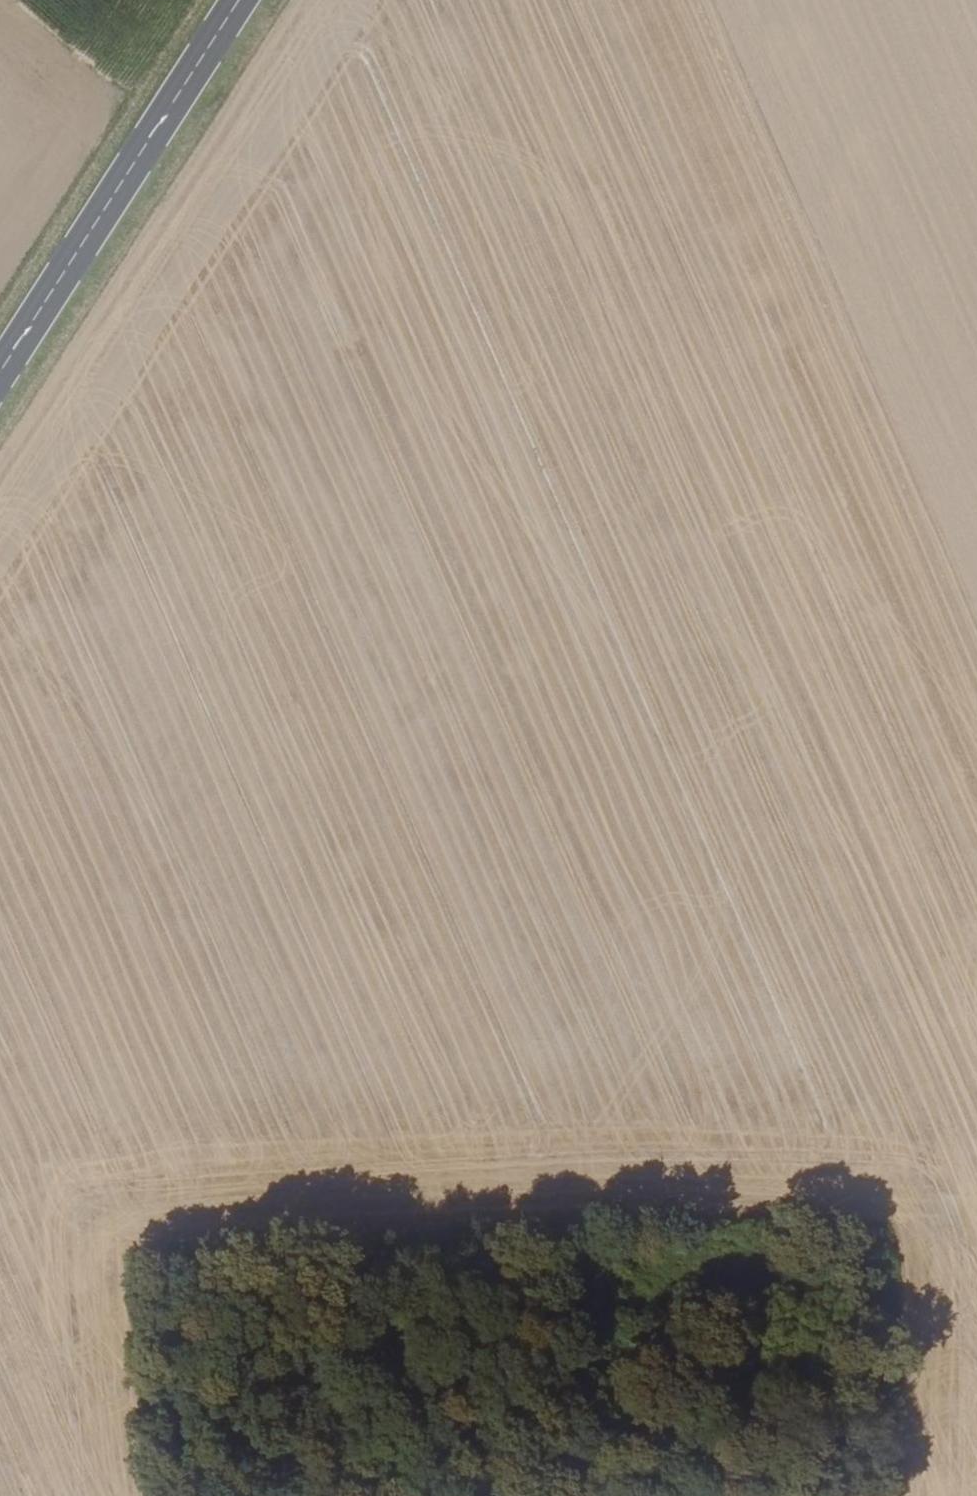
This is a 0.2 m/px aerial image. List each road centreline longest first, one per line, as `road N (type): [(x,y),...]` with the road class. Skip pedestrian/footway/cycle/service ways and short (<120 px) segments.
road 1 (primary): [(242,0),(0,385)]

